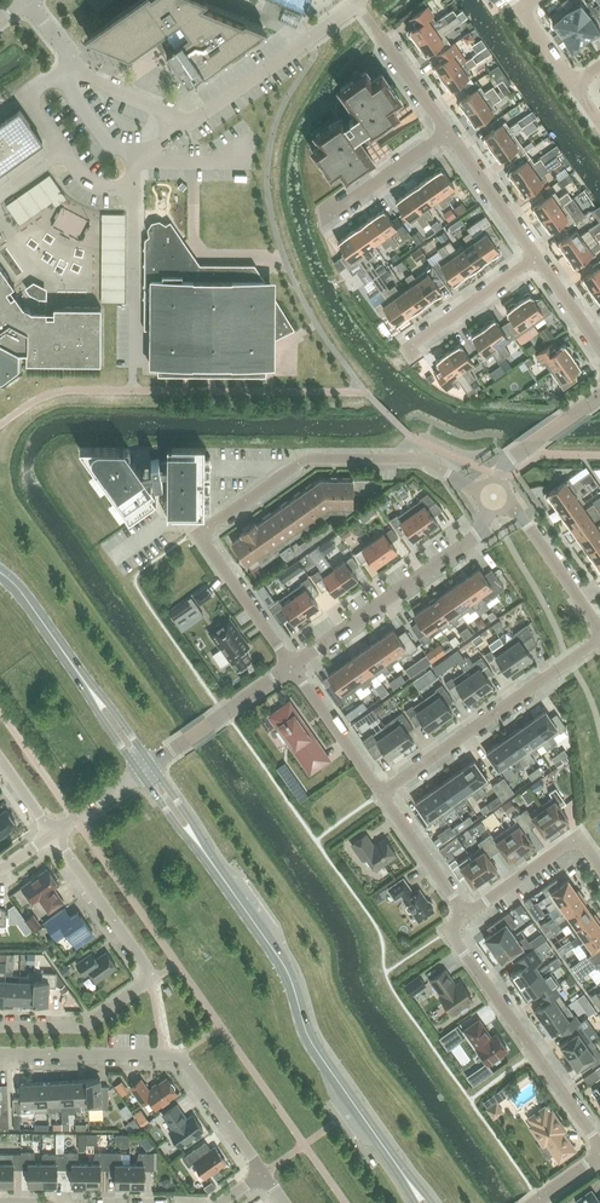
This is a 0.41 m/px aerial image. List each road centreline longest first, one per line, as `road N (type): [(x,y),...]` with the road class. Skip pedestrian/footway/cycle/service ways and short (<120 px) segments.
road 1 (residential): [(291,666),(198,534),(309,459),(422,459),(493,497)]
road 2 (tertiary): [(400,1171),(316,1050),(282,963),(204,853)]
road 3 (residential): [(0,1027),(83,1027),(153,978),(53,834)]
road 4 (residential): [(599,1147),(447,928),(466,915)]
road 5 (unclassified): [(291,666),(474,537),(493,497)]
road 6 (residential): [(381,794),(599,640)]
road 7 (unclassified): [(357,4),(189,123)]
road 8 (residential): [(0,1053),(177,1056)]
road 9 (unclassified): [(133,189),(136,363)]
road 10 (unclassified): [(151,765),(291,666)]
road 11 (residential): [(599,629),(520,516),(493,497)]
road 12 (residential): [(401,352),(536,258)]
road 13 (residential): [(319,222),(448,132)]
road 14 (residential): [(381,794),(291,666)]
road 15 (residential): [(536,258),(448,132)]
road 16 (unclassified): [(493,497),(507,461),(599,395)]
road 17 (residential): [(466,915),(381,794)]
road 18 (residential): [(599,867),(578,837),(487,900)]
road 19 (residential): [(263,1174),(177,1056)]
road 20 (tertiary): [(82,679),(0,572)]
road 21 (unclassified): [(189,123),(99,84),(74,64)]
road 22 (unclassified): [(63,151),(26,97),(74,64)]

